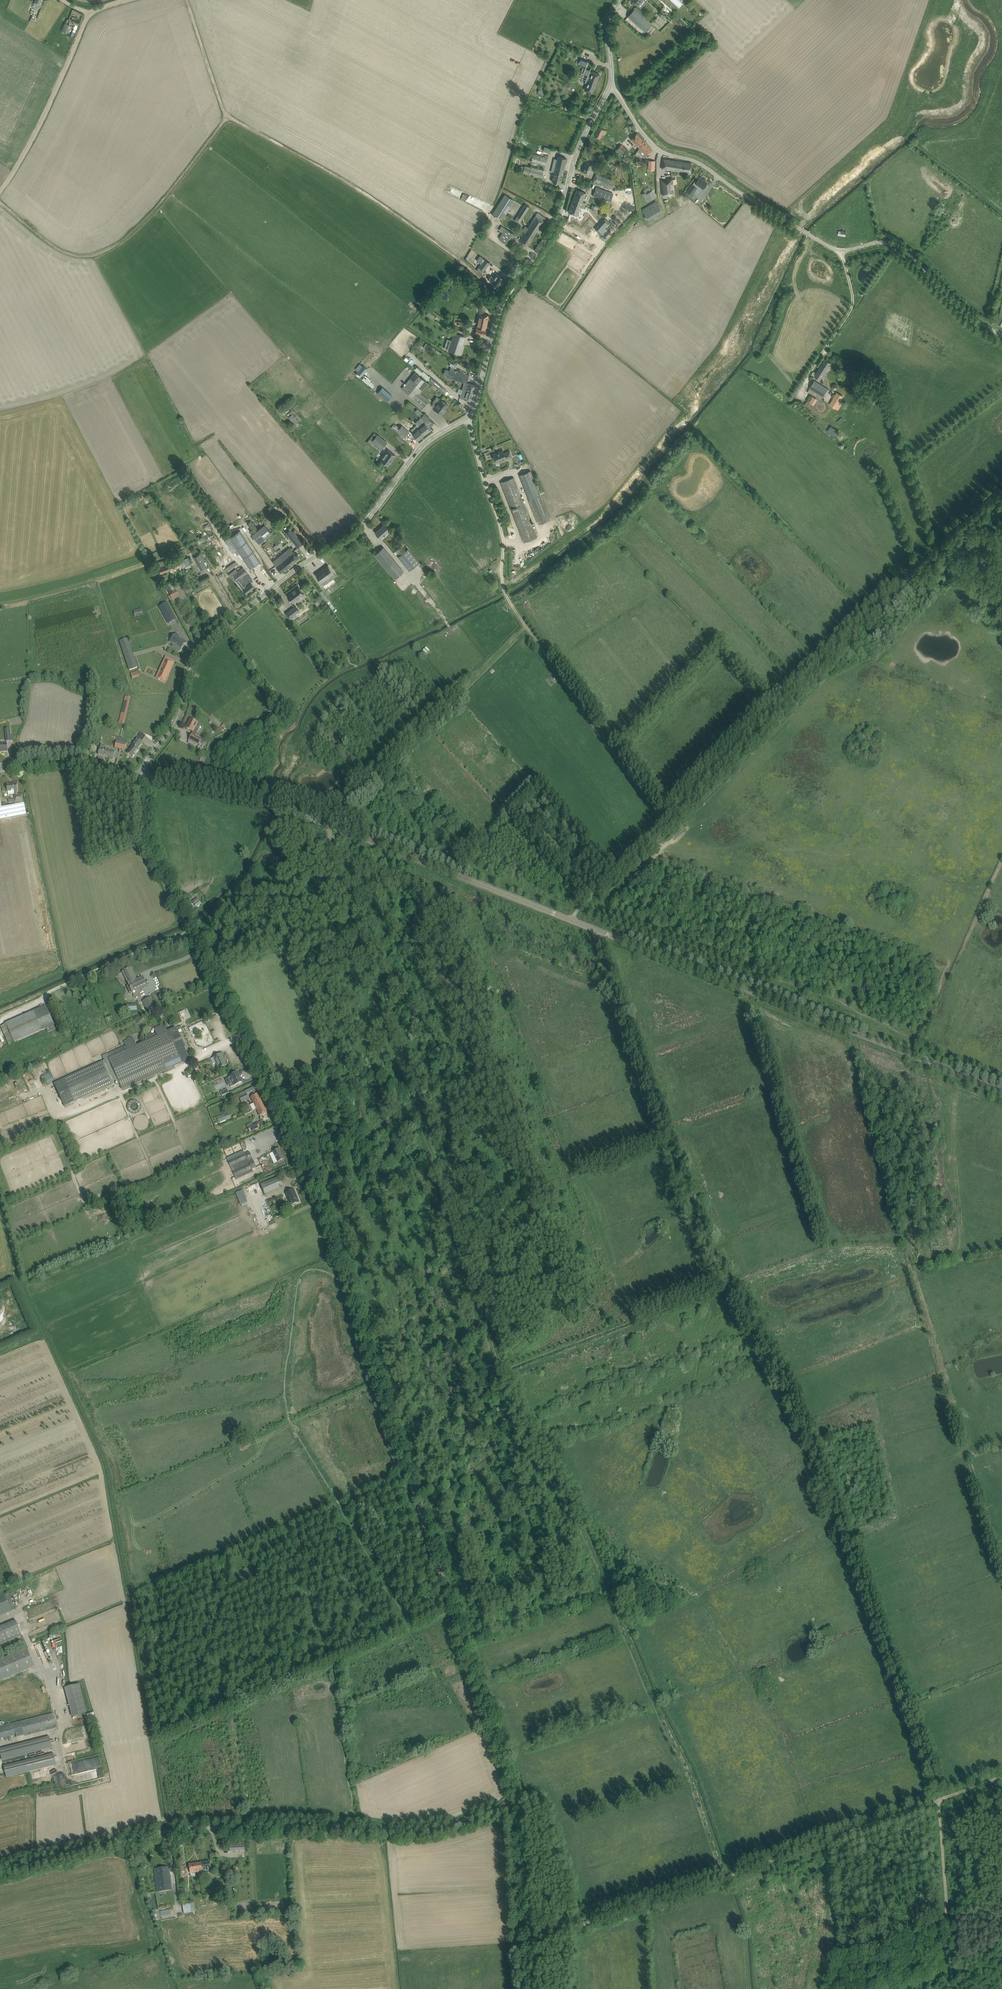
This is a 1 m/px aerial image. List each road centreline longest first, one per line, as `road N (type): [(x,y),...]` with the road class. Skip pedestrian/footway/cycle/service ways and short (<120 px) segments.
road 1 (tertiary): [(515,1803),(317,1191),(145,843),(146,778)]
road 2 (track): [(939,1800),(810,1432),(688,1200),(591,928)]
road 3 (tertiary): [(1001,1090),(335,827),(146,778)]
road 4 (unclassified): [(142,777),(174,721),(195,652),(308,557),(346,537),(428,437),(465,419),(497,314),(554,222),(577,152),(610,87)]
road 5 (unclassified): [(0,1869),(160,1832),(280,1824),(416,1830),(515,1803)]
road 6 (track): [(665,822),(1001,491)]
road 7 (track): [(527,1941),(939,1800)]
road 8 (track): [(502,304),(463,262),(227,117)]
road 9 (track): [(0,203),(59,254),(98,257),(135,231),(227,117)]
road 10 (unclassified): [(839,250),(690,157),(654,147),(610,87)]
road 11 (track): [(335,827),(526,626)]
road 12 (track): [(665,822),(526,626)]
road 13 (track): [(0,190),(52,101),(86,12)]
road 14 (unclassified): [(1001,335),(894,248),(839,250)]
road 15 (track): [(939,1800),(948,1988)]
road 16 (tertiary): [(530,1988),(515,1803)]
road 17 (tertiary): [(142,777),(66,764),(0,768)]
road 18 (track): [(570,919),(665,822)]
road 19 (track): [(227,117),(188,0)]

